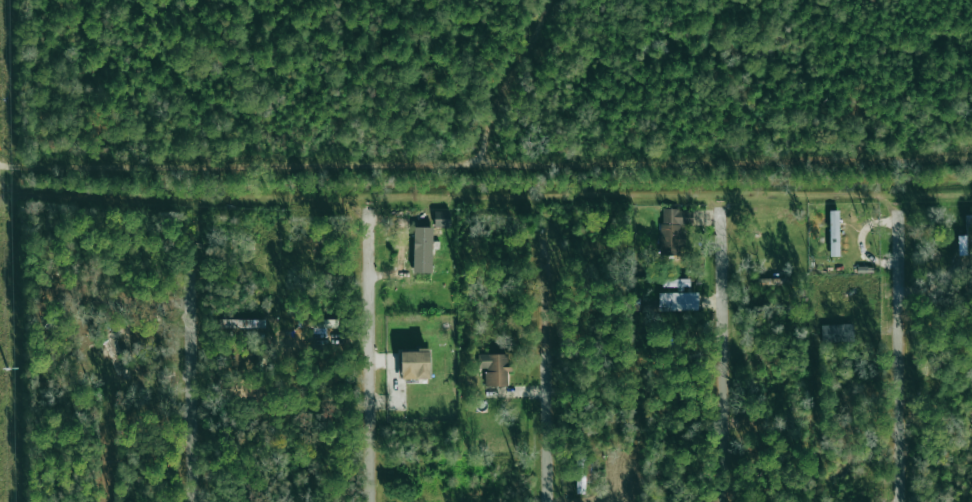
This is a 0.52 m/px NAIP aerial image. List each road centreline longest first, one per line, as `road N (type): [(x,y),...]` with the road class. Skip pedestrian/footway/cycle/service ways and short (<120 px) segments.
road 1 (residential): [(723,501),(720,206)]
road 2 (residential): [(901,501),(900,207)]
road 3 (residential): [(371,501),(370,208)]
road 4 (residential): [(549,501),(546,238)]
road 5 (residential): [(195,501),(192,274)]

